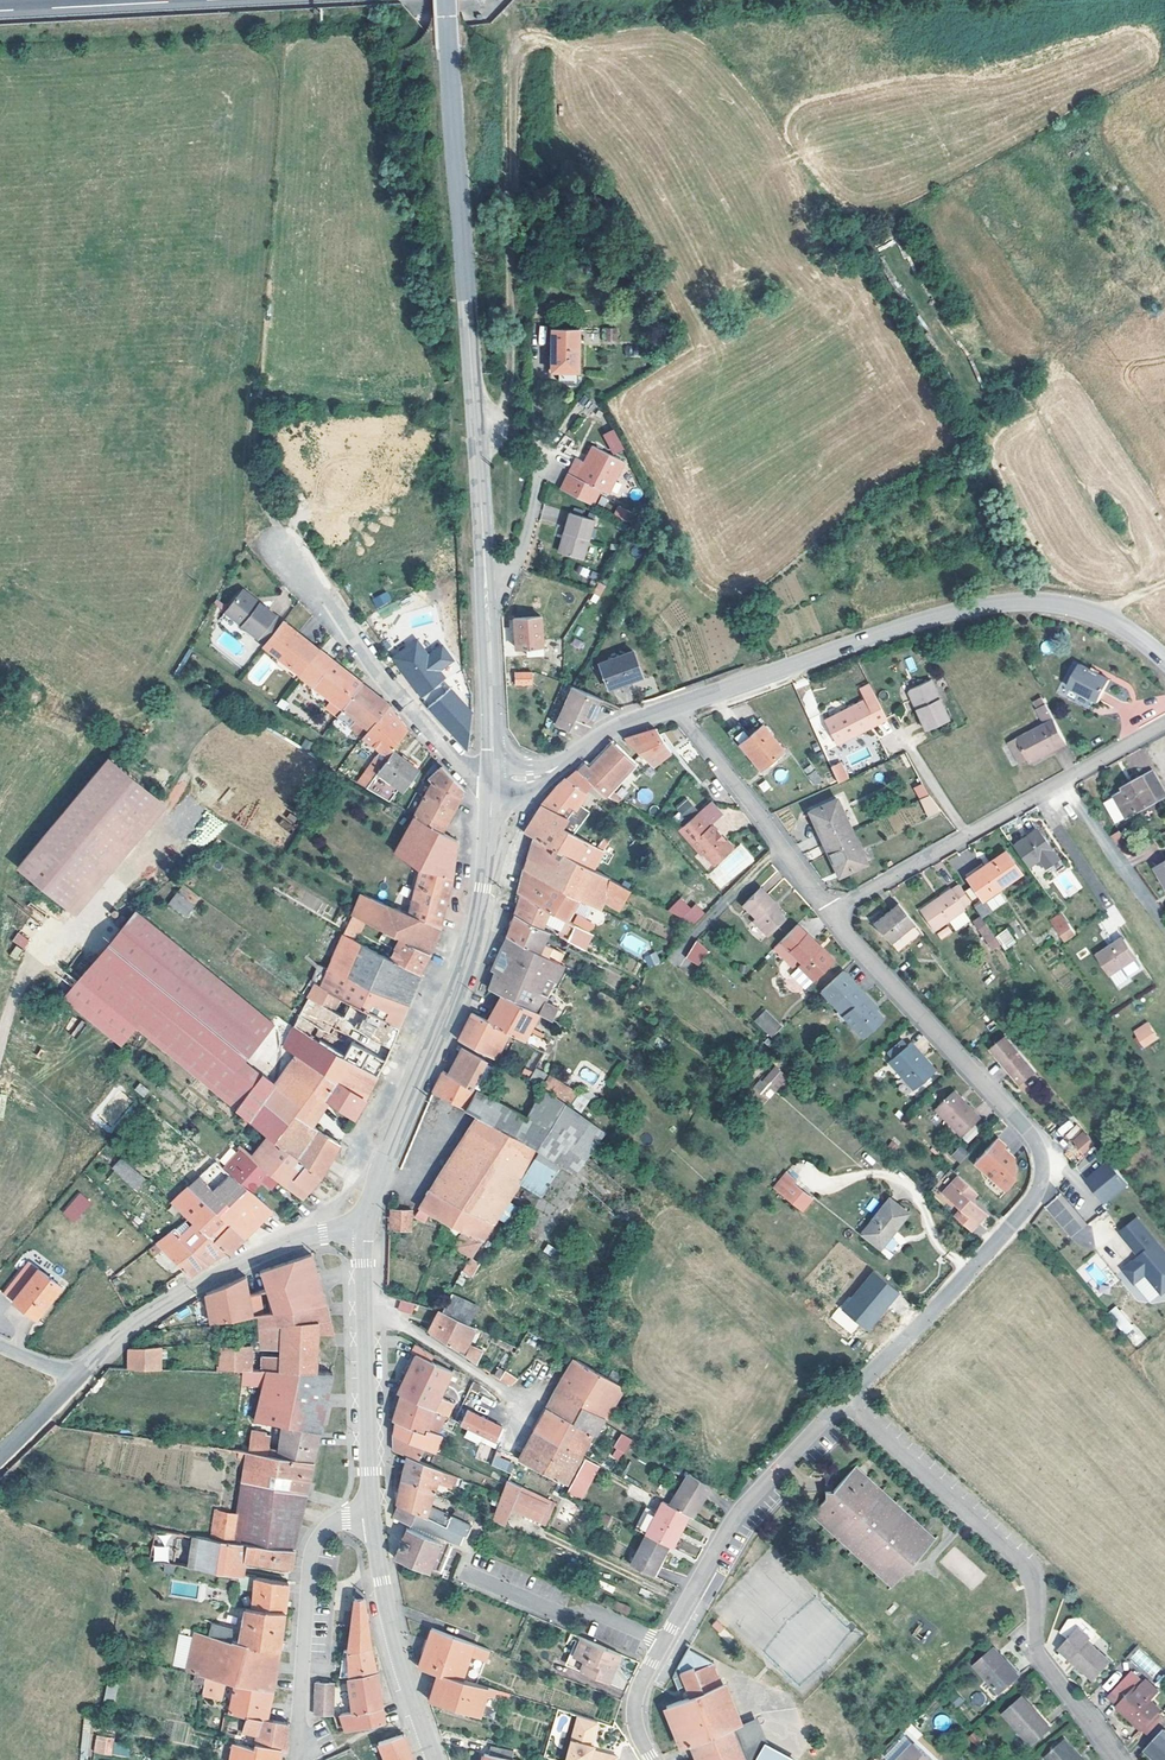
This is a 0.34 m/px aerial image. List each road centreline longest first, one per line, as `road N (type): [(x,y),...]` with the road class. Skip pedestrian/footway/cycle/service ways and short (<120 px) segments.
road 1 (residential): [(831,913),(1028,1131),(1042,1164),(1039,1190),(1020,1217),(845,1405)]
road 2 (secondary): [(487,585),(446,0)]
road 3 (secondary): [(1164,661),(1100,614),(991,604),(678,706)]
road 4 (secondary): [(492,779),(472,945),(381,1157),(365,1230)]
road 5 (residential): [(1117,1759),(1039,1660),(1031,1577),(845,1405)]
road 6 (residential): [(845,1405),(737,1512),(662,1642),(633,1715),(651,1759)]
road 7 (track): [(476,433),(496,417),(505,388),(514,38)]
road 8 (tertiary): [(365,1230),(322,1233),(229,1270),(116,1339),(74,1382)]
road 9 (residential): [(492,779),(461,770),(277,542)]
road 10 (track): [(1134,599),(1132,561),(1022,384),(1021,373),(1070,344)]
road 11 (residential): [(372,1517),(332,1524),(313,1545),(298,1759)]
road 12 (residential): [(678,706),(831,913)]
road 13 (secondary): [(433,1759),(394,1643),(372,1517)]
road 14 (residential): [(968,834),(1164,722)]
road 15 (secondary): [(678,706),(611,729),(541,777),(492,779)]
road 16 (secondary): [(372,1517),(365,1317)]
road 17 (secondary): [(492,779),(487,585)]
road 18 (residential): [(365,1317),(406,1326),(529,1408)]
road 19 (residential): [(831,913),(968,834)]
road 20 (residential): [(487,585),(512,575),(540,471)]

